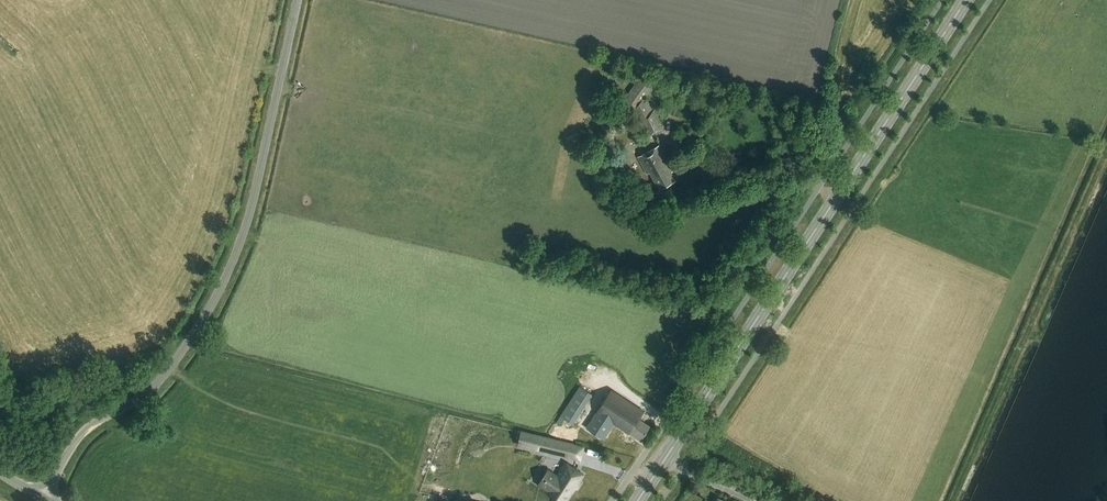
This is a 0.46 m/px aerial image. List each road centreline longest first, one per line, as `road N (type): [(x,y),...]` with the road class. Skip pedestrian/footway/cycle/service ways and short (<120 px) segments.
road 1 (secondary): [(638,500),(967,0)]
road 2 (unclassified): [(46,499),(69,448),(155,385),(221,288),(248,222),(297,0)]

